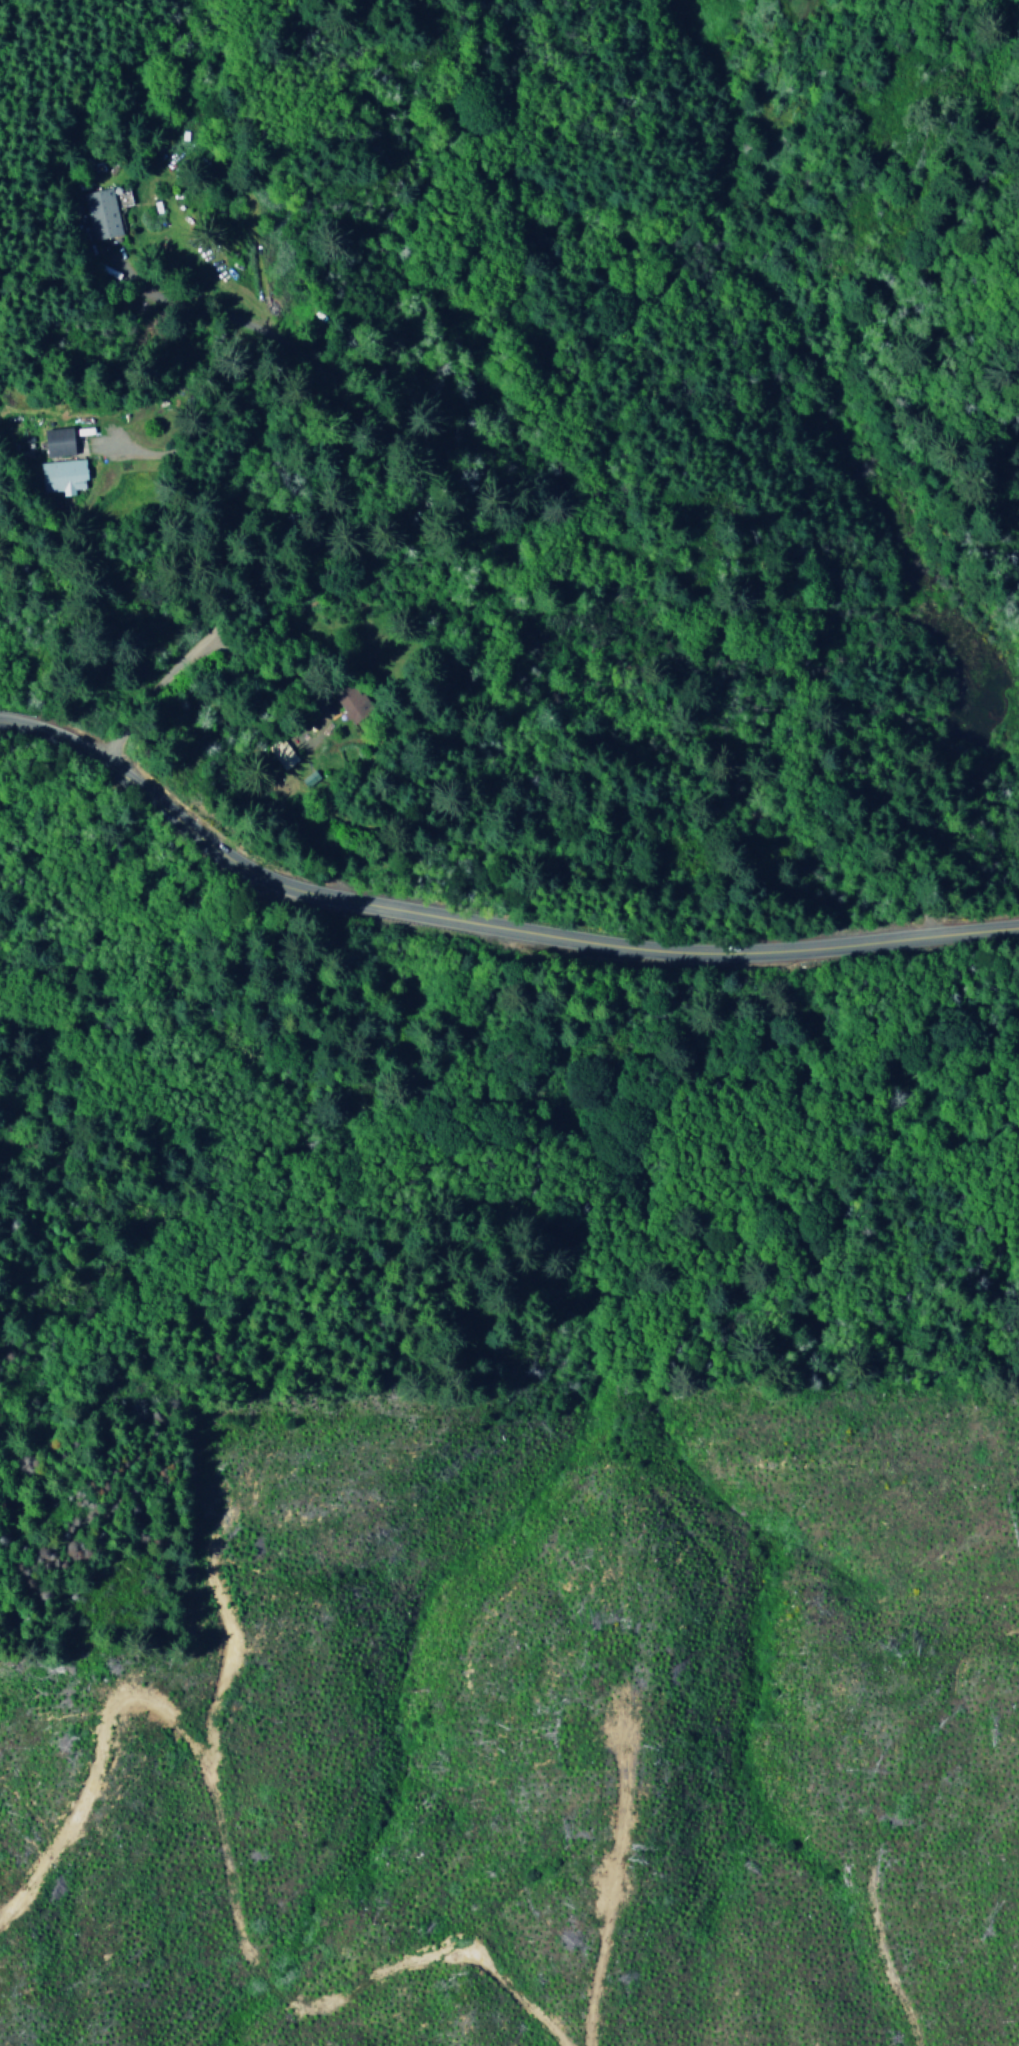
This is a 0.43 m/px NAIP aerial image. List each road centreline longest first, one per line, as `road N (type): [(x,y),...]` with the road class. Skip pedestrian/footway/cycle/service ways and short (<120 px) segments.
road 1 (tertiary): [(1018,924),(867,943),(639,954),(291,894),(240,872),(64,744),(0,728)]

